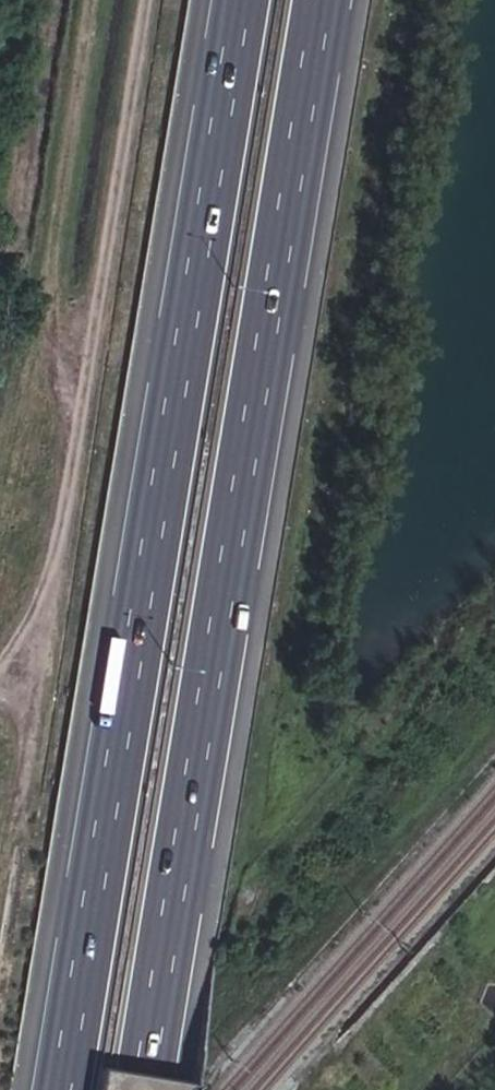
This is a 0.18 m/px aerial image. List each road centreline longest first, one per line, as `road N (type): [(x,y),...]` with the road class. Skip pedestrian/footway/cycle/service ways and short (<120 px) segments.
road 1 (motorway): [(146,1089),(330,0)]
road 2 (motorway): [(240,0),(59,1089)]

